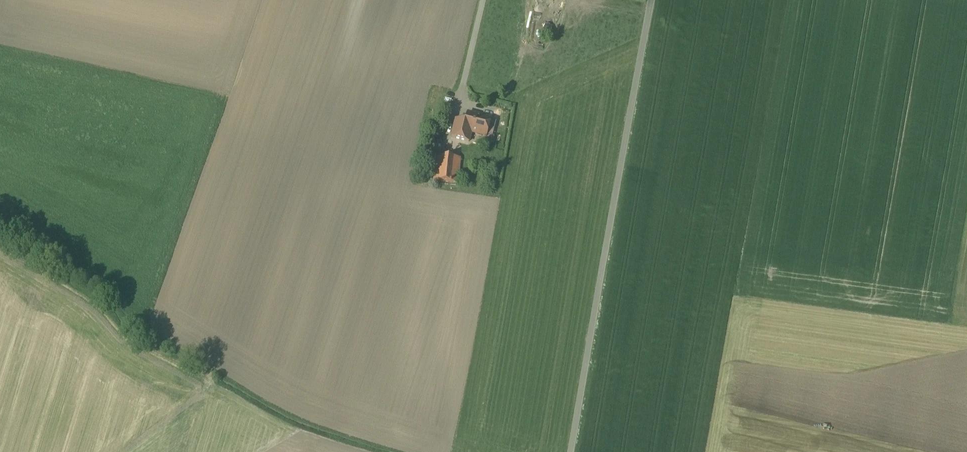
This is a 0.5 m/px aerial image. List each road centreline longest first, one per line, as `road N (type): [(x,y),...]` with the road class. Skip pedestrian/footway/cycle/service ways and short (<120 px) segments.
road 1 (unclassified): [(650,0),(569,451)]

